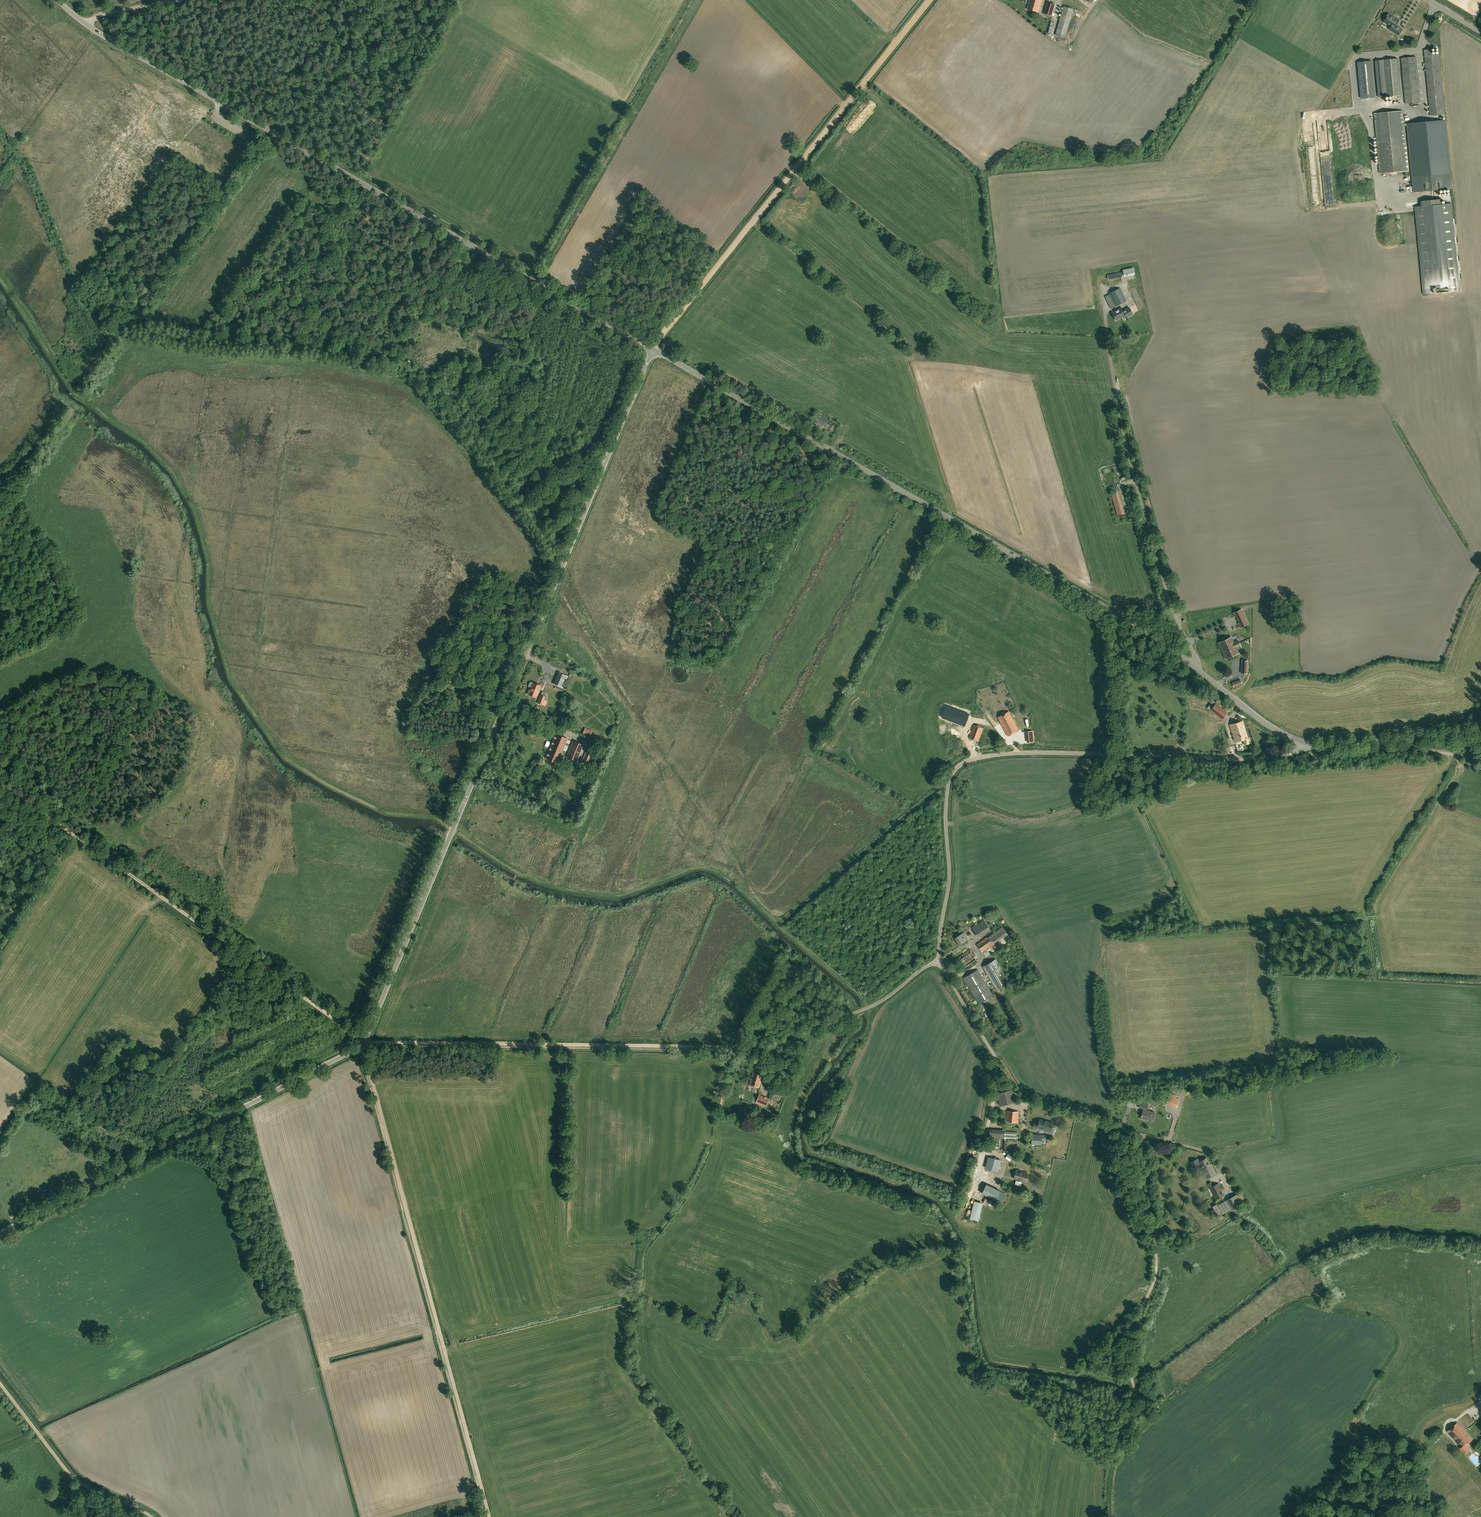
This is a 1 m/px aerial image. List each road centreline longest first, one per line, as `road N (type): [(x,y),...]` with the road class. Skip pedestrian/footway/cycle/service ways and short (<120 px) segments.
road 1 (unclassified): [(0,1234),(363,1042),(653,349)]
road 2 (track): [(518,873),(438,819),(388,812),(286,759),(230,678),(192,504),(144,442),(73,392),(31,325)]
road 3 (tertiary): [(653,349),(94,30),(58,0)]
road 4 (tertiary): [(1196,666),(653,349)]
road 5 (unclassified): [(938,962),(949,876),(947,791),(965,762),(1032,754),(1245,759),(1311,746)]
road 6 (track): [(361,1044),(489,1516)]
road 7 (track): [(370,1042),(0,783)]
road 8 (track): [(653,349),(929,0)]
road 9 (track): [(744,1047),(370,1042)]
road 10 (unclassified): [(1196,666),(1137,479),(1108,341)]
road 11 (track): [(71,388),(255,148),(247,135)]
road 12 (unclassified): [(1164,1140),(1021,1100),(938,962)]
road 13 (track): [(1153,1417),(1138,1395),(1130,1357),(1156,1269),(1141,1134)]
road 14 (unclassified): [(744,1047),(781,1045),(866,1008),(938,962)]
road 15 (track): [(151,1516),(79,1483),(0,1383)]
road 16 (tertiary): [(1311,746),(1480,732)]
road 17 (tertiary): [(1311,746),(1275,729),(1196,666)]

